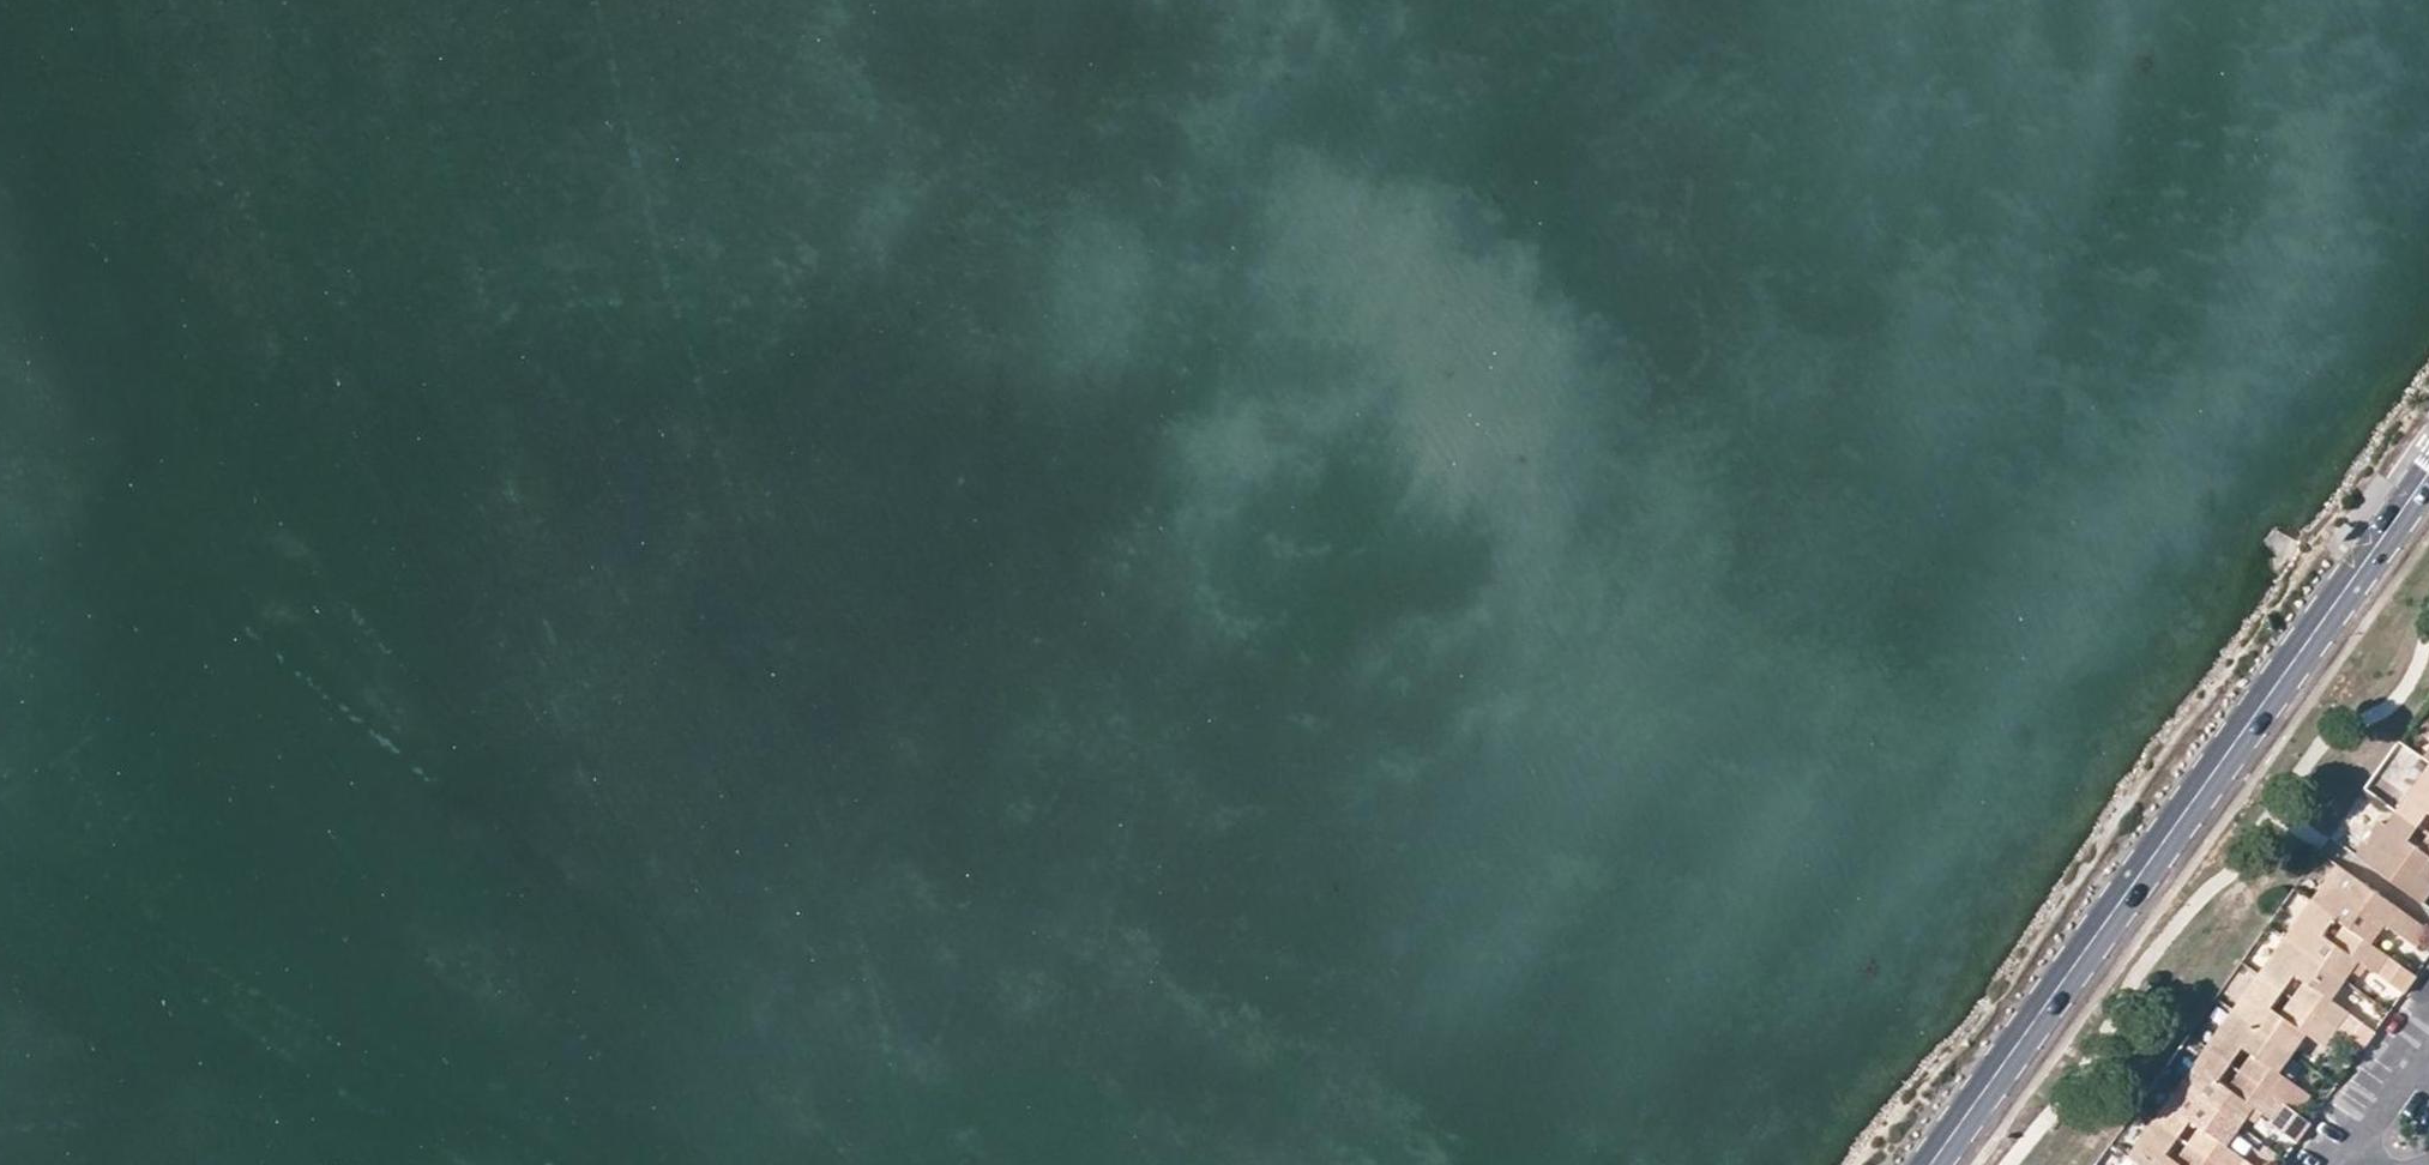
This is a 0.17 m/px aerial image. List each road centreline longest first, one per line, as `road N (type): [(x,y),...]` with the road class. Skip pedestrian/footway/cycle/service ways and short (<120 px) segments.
road 1 (secondary): [(1930,1164),(2428,474)]

